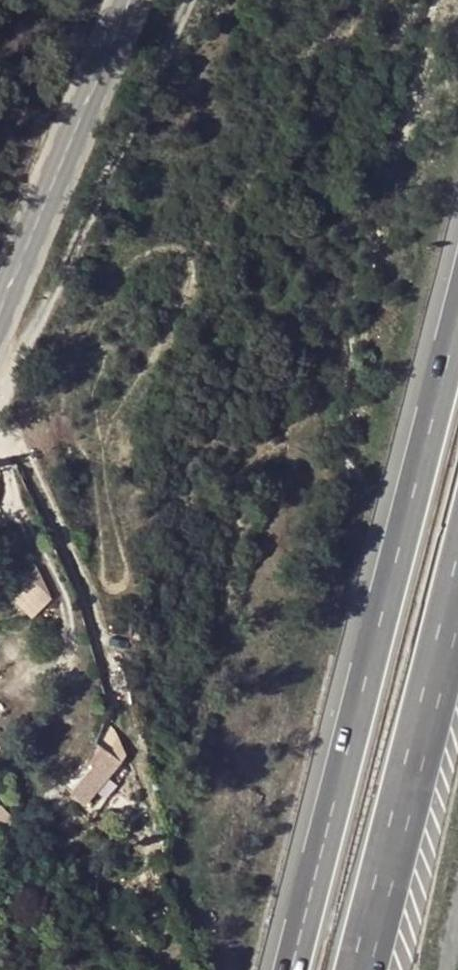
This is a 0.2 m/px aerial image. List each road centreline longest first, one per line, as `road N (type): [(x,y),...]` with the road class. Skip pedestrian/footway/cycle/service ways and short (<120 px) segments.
road 1 (motorway): [(457,325),(291,969)]
road 2 (motorway): [(362,969),(457,591)]
road 3 (primary): [(132,0),(0,309)]

